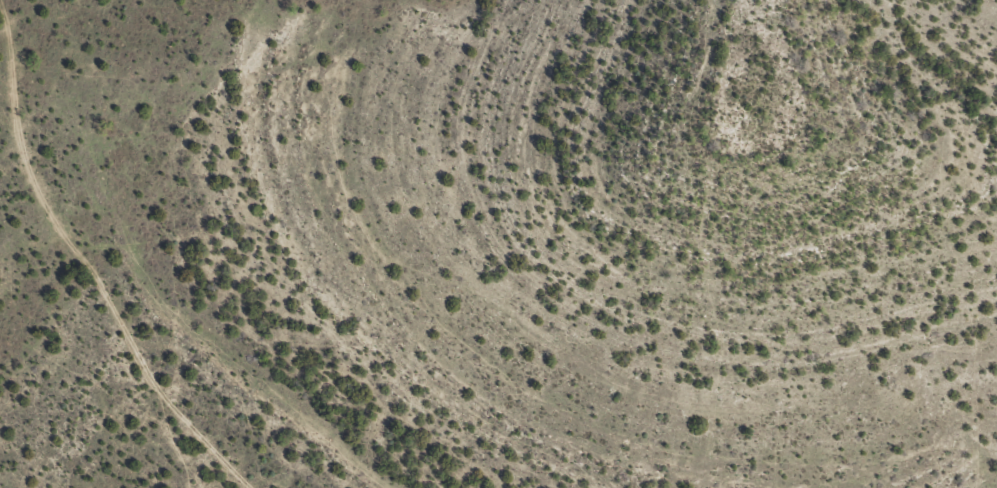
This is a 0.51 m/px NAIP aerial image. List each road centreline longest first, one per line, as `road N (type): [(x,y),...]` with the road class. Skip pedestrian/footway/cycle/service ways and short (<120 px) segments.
road 1 (residential): [(19,0),(117,295),(197,416),(283,487)]

